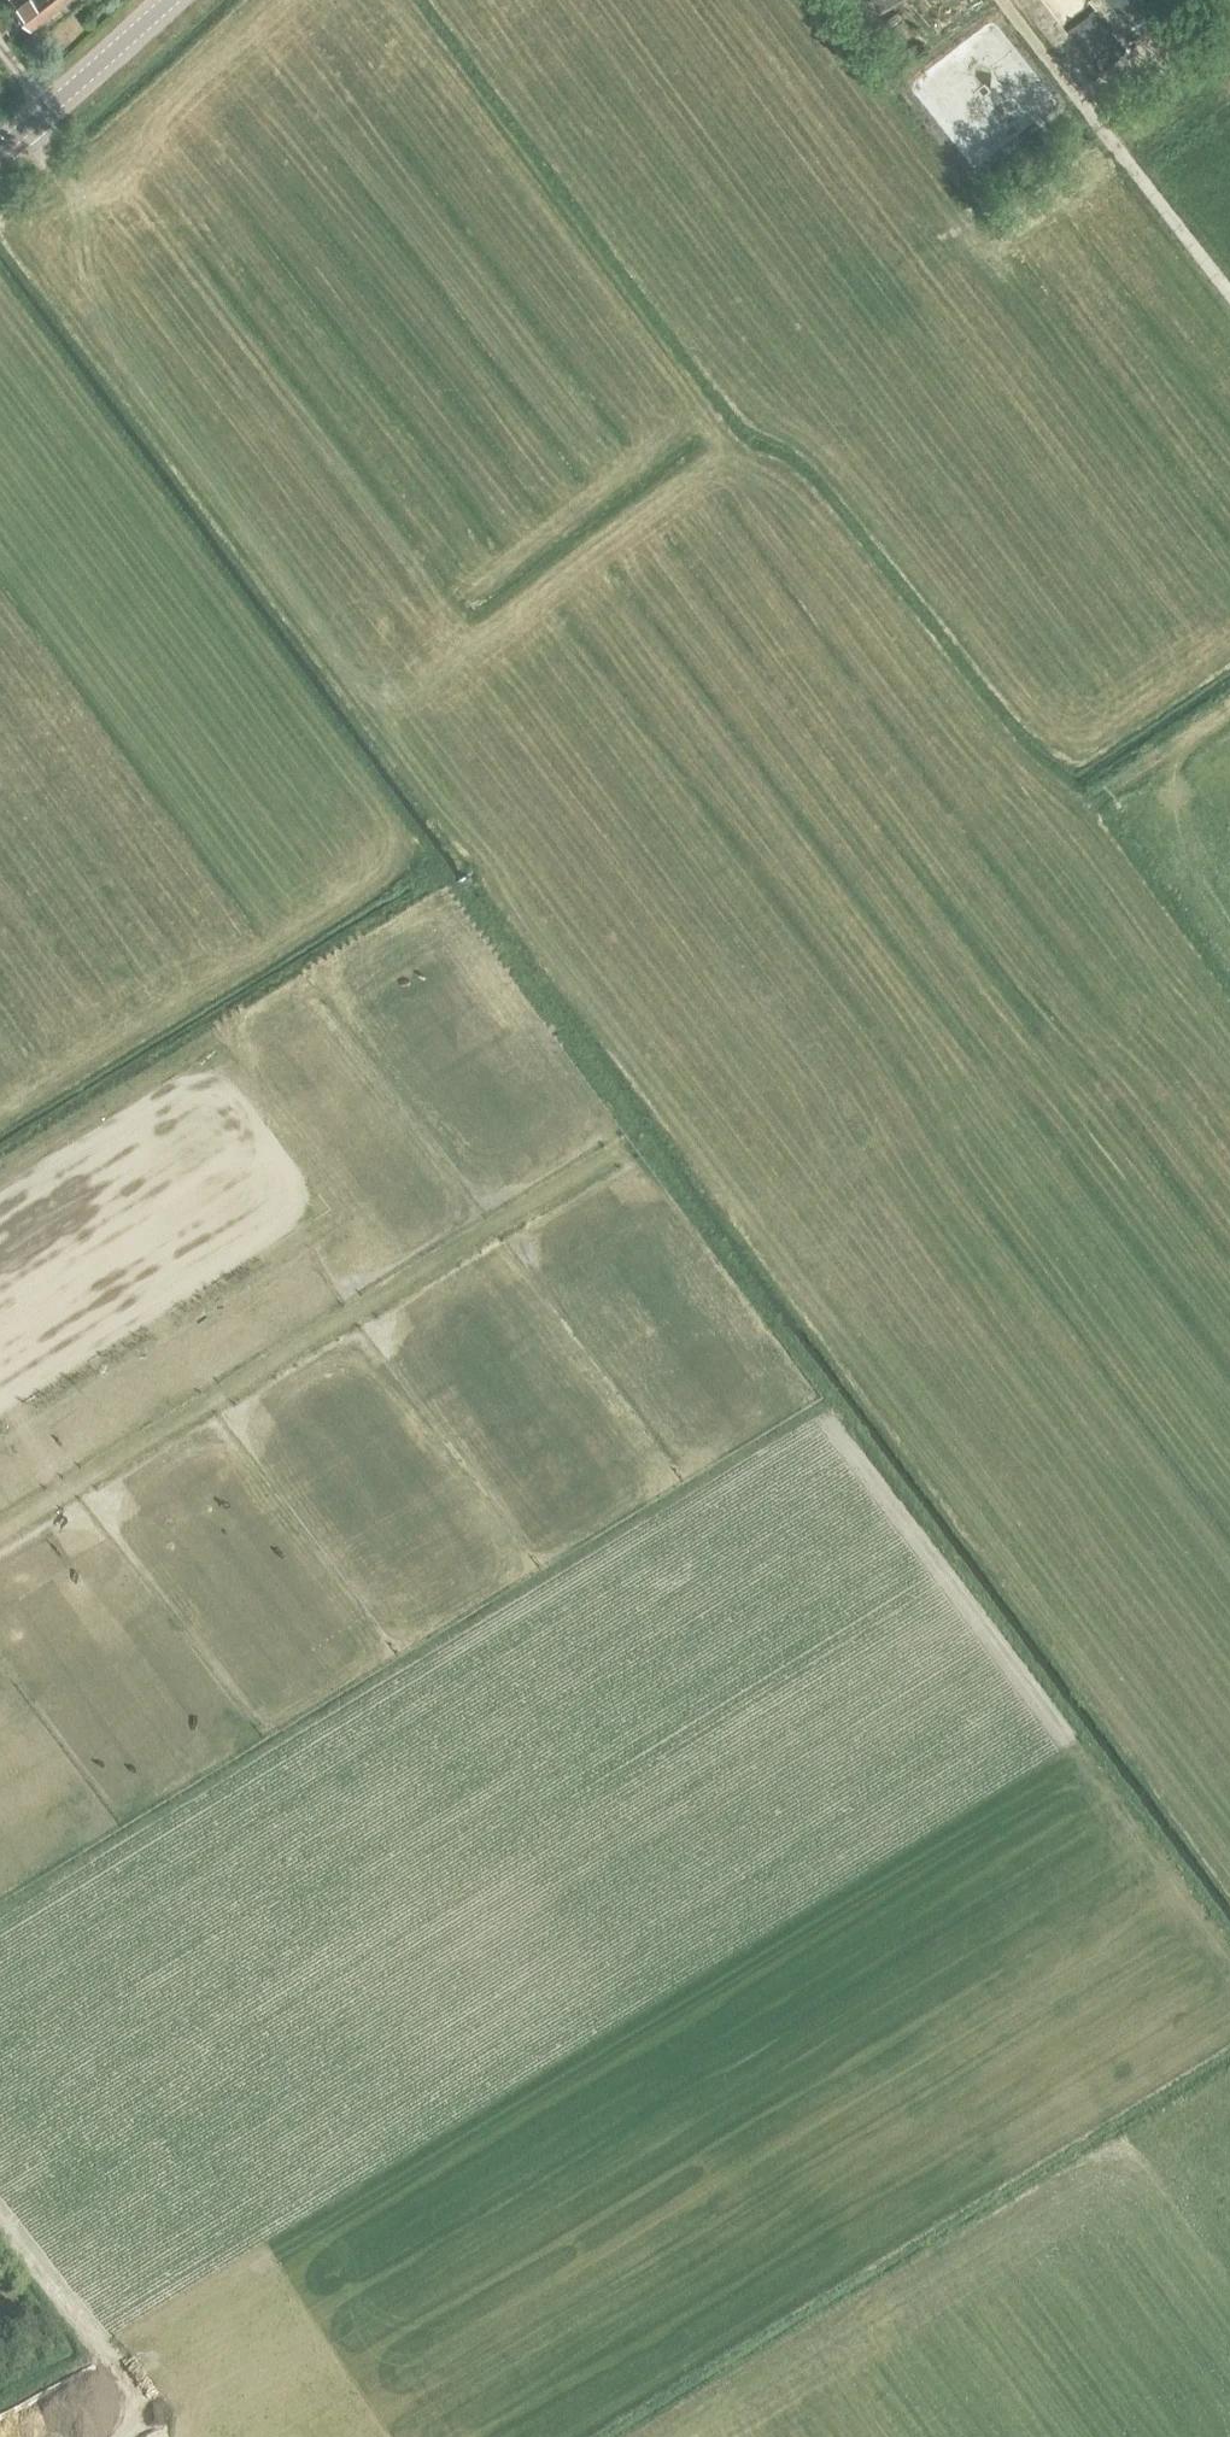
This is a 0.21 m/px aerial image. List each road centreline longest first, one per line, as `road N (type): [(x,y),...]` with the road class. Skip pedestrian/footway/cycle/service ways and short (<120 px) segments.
road 1 (tertiary): [(0,147),(168,0)]

